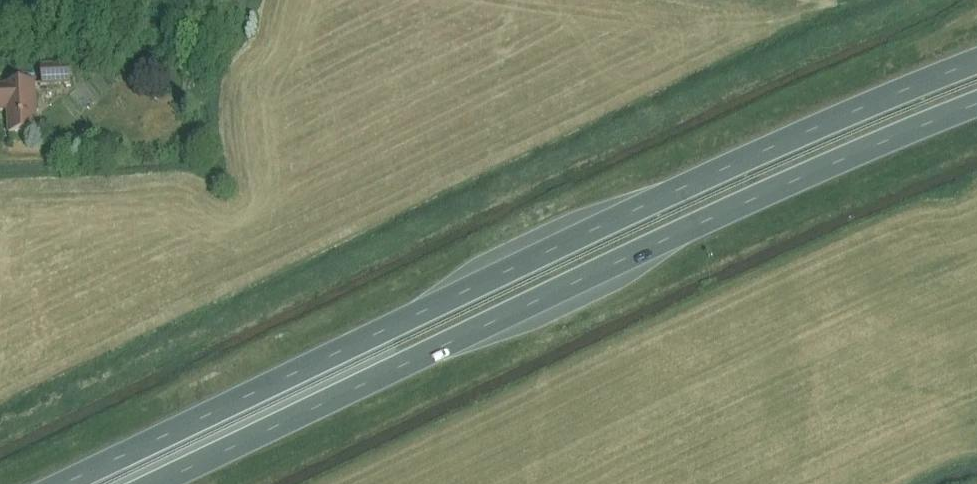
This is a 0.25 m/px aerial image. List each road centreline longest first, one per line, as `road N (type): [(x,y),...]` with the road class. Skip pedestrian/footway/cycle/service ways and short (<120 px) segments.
road 1 (trunk): [(976,61),(644,205),(63,483)]
road 2 (trunk): [(156,483),(654,244),(976,104)]

